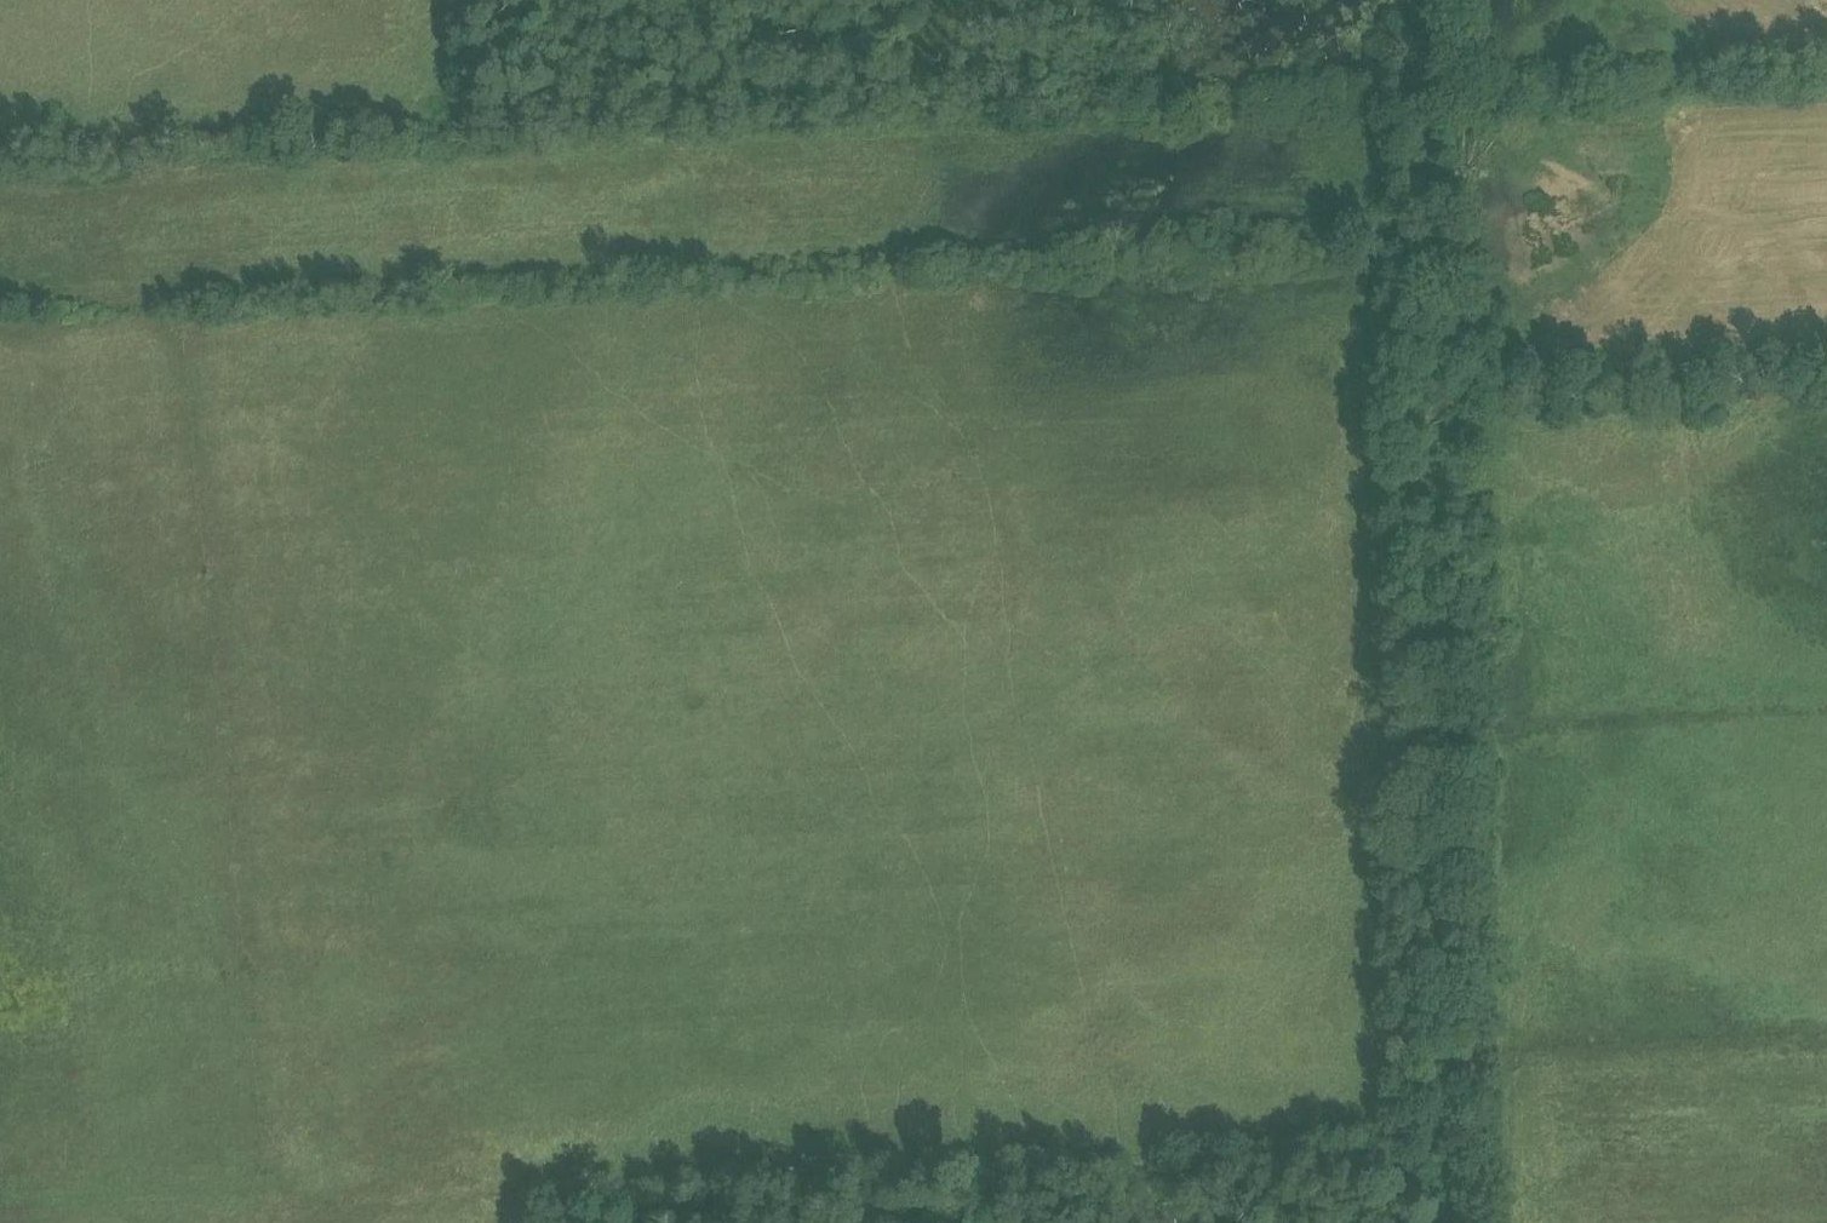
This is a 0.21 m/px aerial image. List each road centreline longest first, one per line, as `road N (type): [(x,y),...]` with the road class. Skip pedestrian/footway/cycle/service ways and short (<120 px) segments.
road 1 (track): [(1454,1222),(1450,853)]

